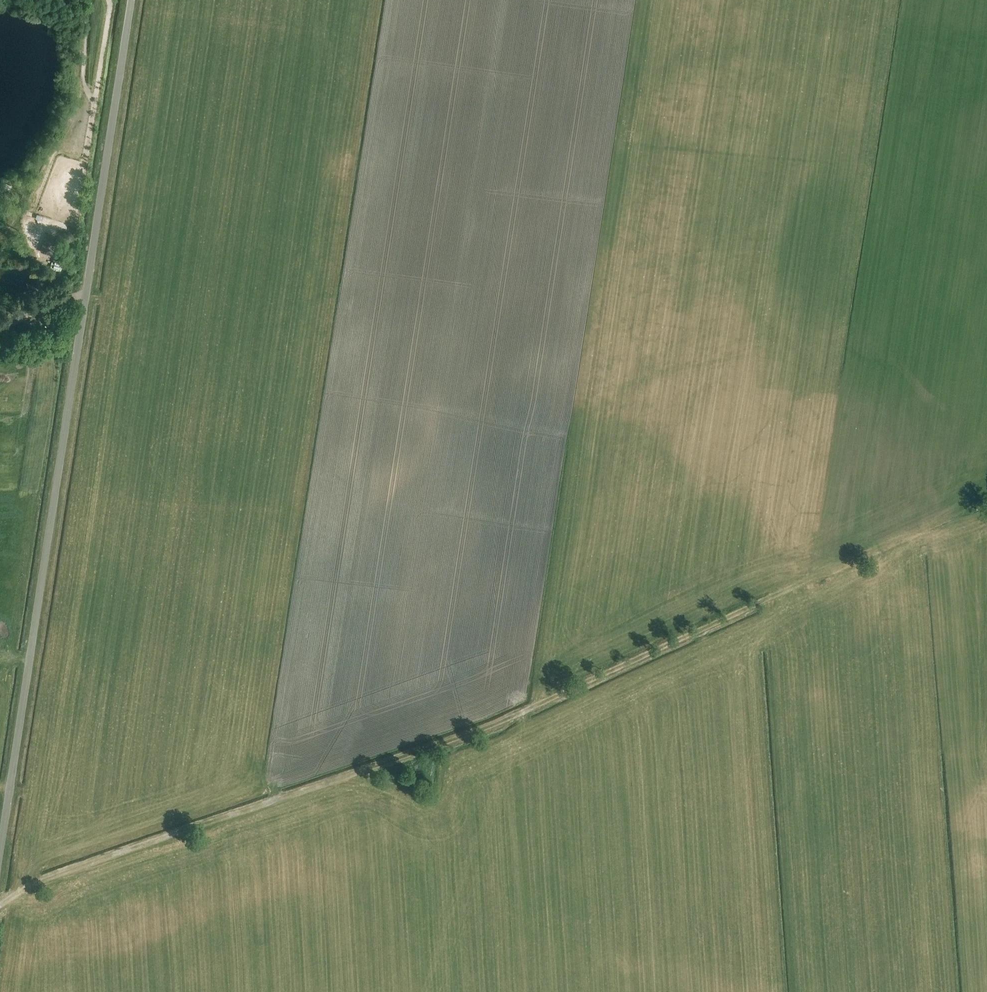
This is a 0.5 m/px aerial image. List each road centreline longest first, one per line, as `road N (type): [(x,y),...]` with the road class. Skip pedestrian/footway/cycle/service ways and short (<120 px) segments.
road 1 (track): [(0,902),(21,886),(518,716),(815,577)]
road 2 (unclassified): [(0,842),(130,0)]

